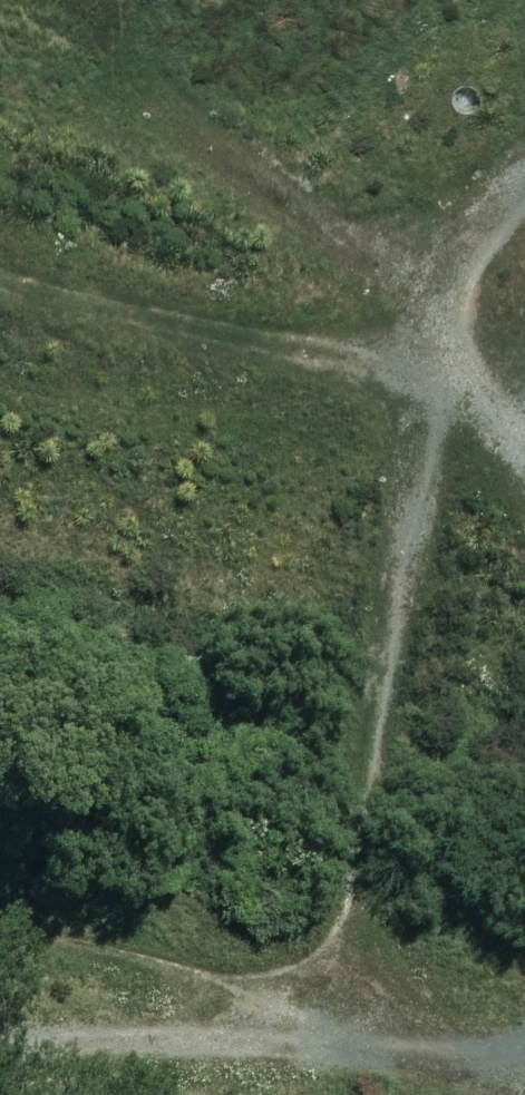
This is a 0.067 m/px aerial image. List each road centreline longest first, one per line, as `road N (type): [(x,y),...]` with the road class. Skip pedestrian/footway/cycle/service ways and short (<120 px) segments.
road 1 (track): [(277,1057),(343,872),(419,427),(492,320)]
road 2 (track): [(0,1049),(135,1034),(277,1057),(465,1066),(524,1051)]
road 3 (track): [(524,433),(492,320),(524,210)]

